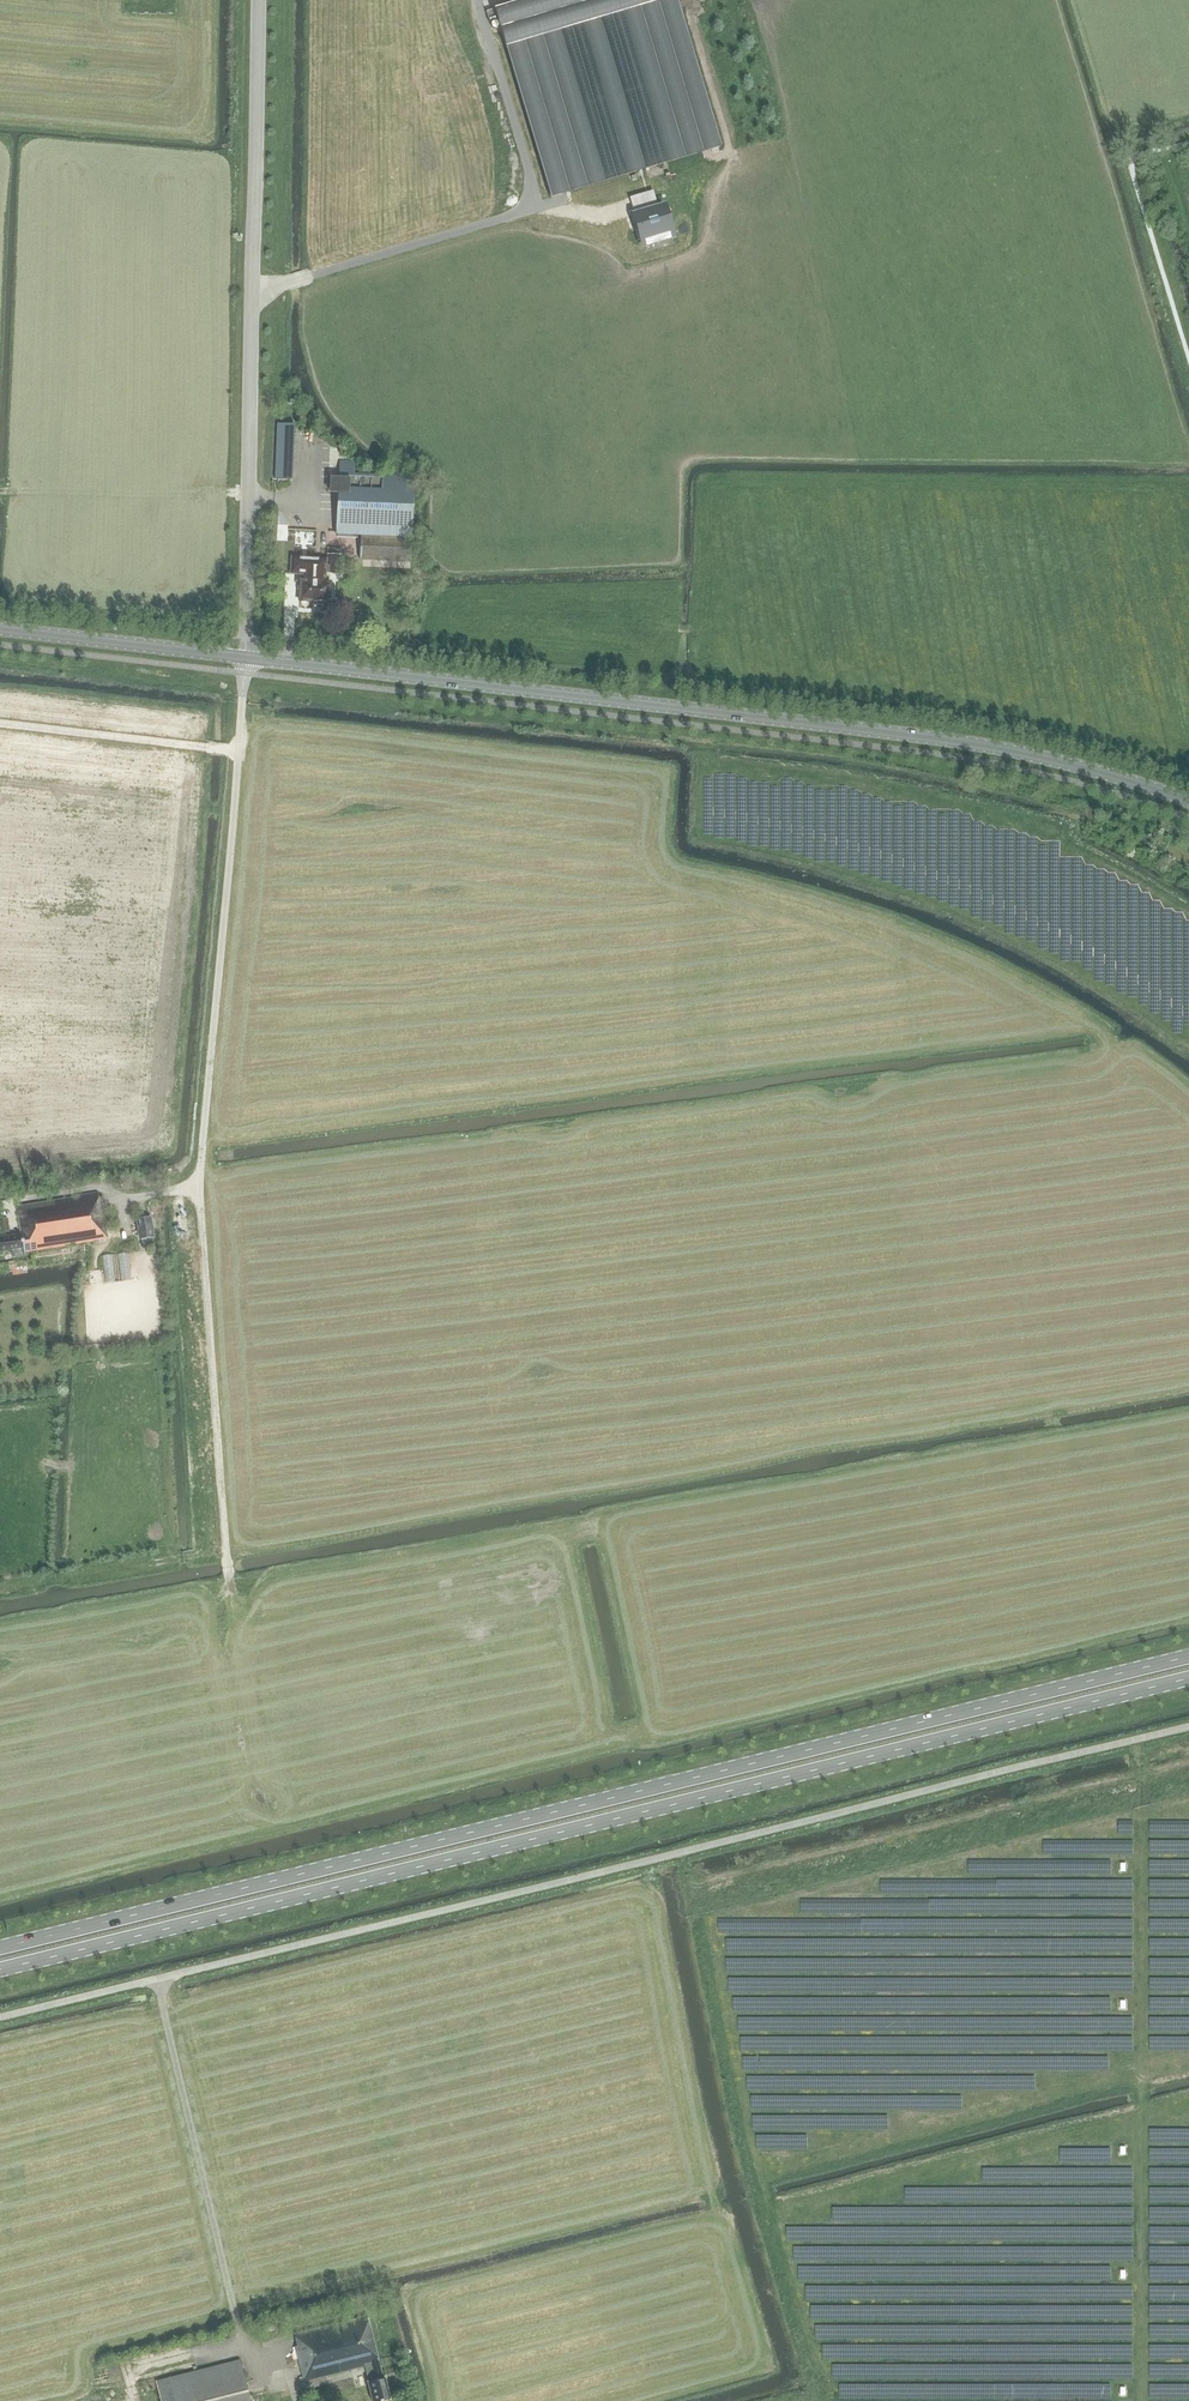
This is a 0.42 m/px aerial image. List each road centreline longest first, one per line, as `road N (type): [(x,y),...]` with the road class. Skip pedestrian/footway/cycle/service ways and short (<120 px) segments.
road 1 (primary): [(0,1970),(1188,1678)]
road 2 (primary): [(1188,1656),(0,1947)]
road 3 (unclassified): [(0,2017),(1188,1726)]
road 4 (secondary): [(1188,801),(971,742),(245,657)]
road 5 (unclassified): [(245,657),(259,0)]
road 6 (track): [(231,1580),(198,1183)]
road 7 (track): [(539,207),(735,149),(691,0)]
road 8 (secondary): [(245,657),(0,629)]
road 9 (track): [(240,750),(0,723)]

